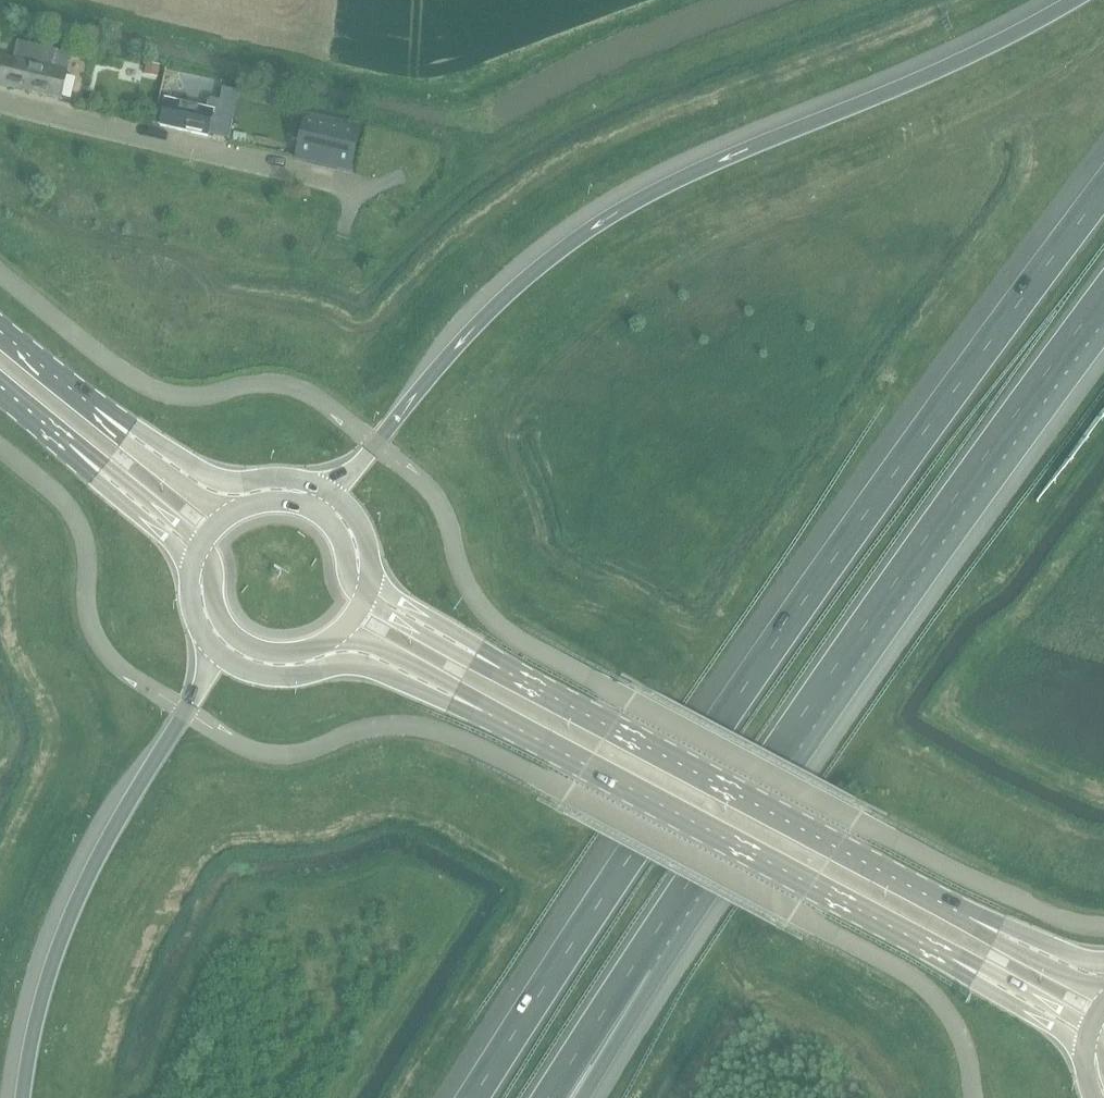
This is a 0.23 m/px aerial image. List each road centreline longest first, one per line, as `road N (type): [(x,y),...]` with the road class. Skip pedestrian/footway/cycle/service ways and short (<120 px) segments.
road 1 (motorway): [(1103,193),(780,634),(477,1097)]
road 2 (unclassified): [(185,711),(267,754),(382,725),(436,728),(568,792),(917,979),(955,1023),(975,1097)]
road 3 (unclassified): [(375,444),(433,491),(472,593),(509,635),(1067,922),(1103,926)]
road 4 (motorway): [(1076,0),(926,78),(663,187),(588,233),(495,305),(375,444)]
road 5 (motorway): [(641,960),(842,655),(1103,313)]
road 6 (primary): [(997,932),(494,665)]
road 7 (primary): [(481,710),(952,958)]
road 8 (unclassified): [(0,273),(145,386),(188,396),(279,384),(321,401),(375,444)]
road 9 (motorway): [(185,711),(112,834),(59,947),(23,1097)]
road 10 (unclassified): [(361,188),(0,102)]
road 11 (unclassified): [(0,447),(73,514),(87,550),(86,610),(95,635),(112,658),(185,711)]
road 12 (primary): [(209,644),(253,674),(289,678),(355,662),(481,710)]
road 13 (primary): [(327,488),(288,477),(228,484),(105,417)]
road 14 (primary): [(203,543),(219,613),(238,638),(282,655),(327,642)]
road 15 (primary): [(327,642),(365,642),(481,710)]
road 16 (primary): [(245,506),(204,500),(105,417)]
road 17 (primary): [(75,452),(163,536),(191,574)]
road 18 (primary): [(952,958),(1075,1044),(1084,1060)]
road 19 (motorway): [(554,1097),(641,960)]
road 20 (primary): [(75,452),(203,543)]
road 21 (primary): [(494,665),(393,596),(372,571)]
road 22 (motorway): [(570,1097),(641,960)]
road 23 (primary): [(952,958),(1089,1028)]
road 24 (primary): [(494,665),(362,602)]
road 25 (primary): [(105,417),(0,326)]
road 26 (primary): [(362,602),(341,539),(300,502)]
road 27 (primary): [(1103,987),(1071,980),(997,932)]

